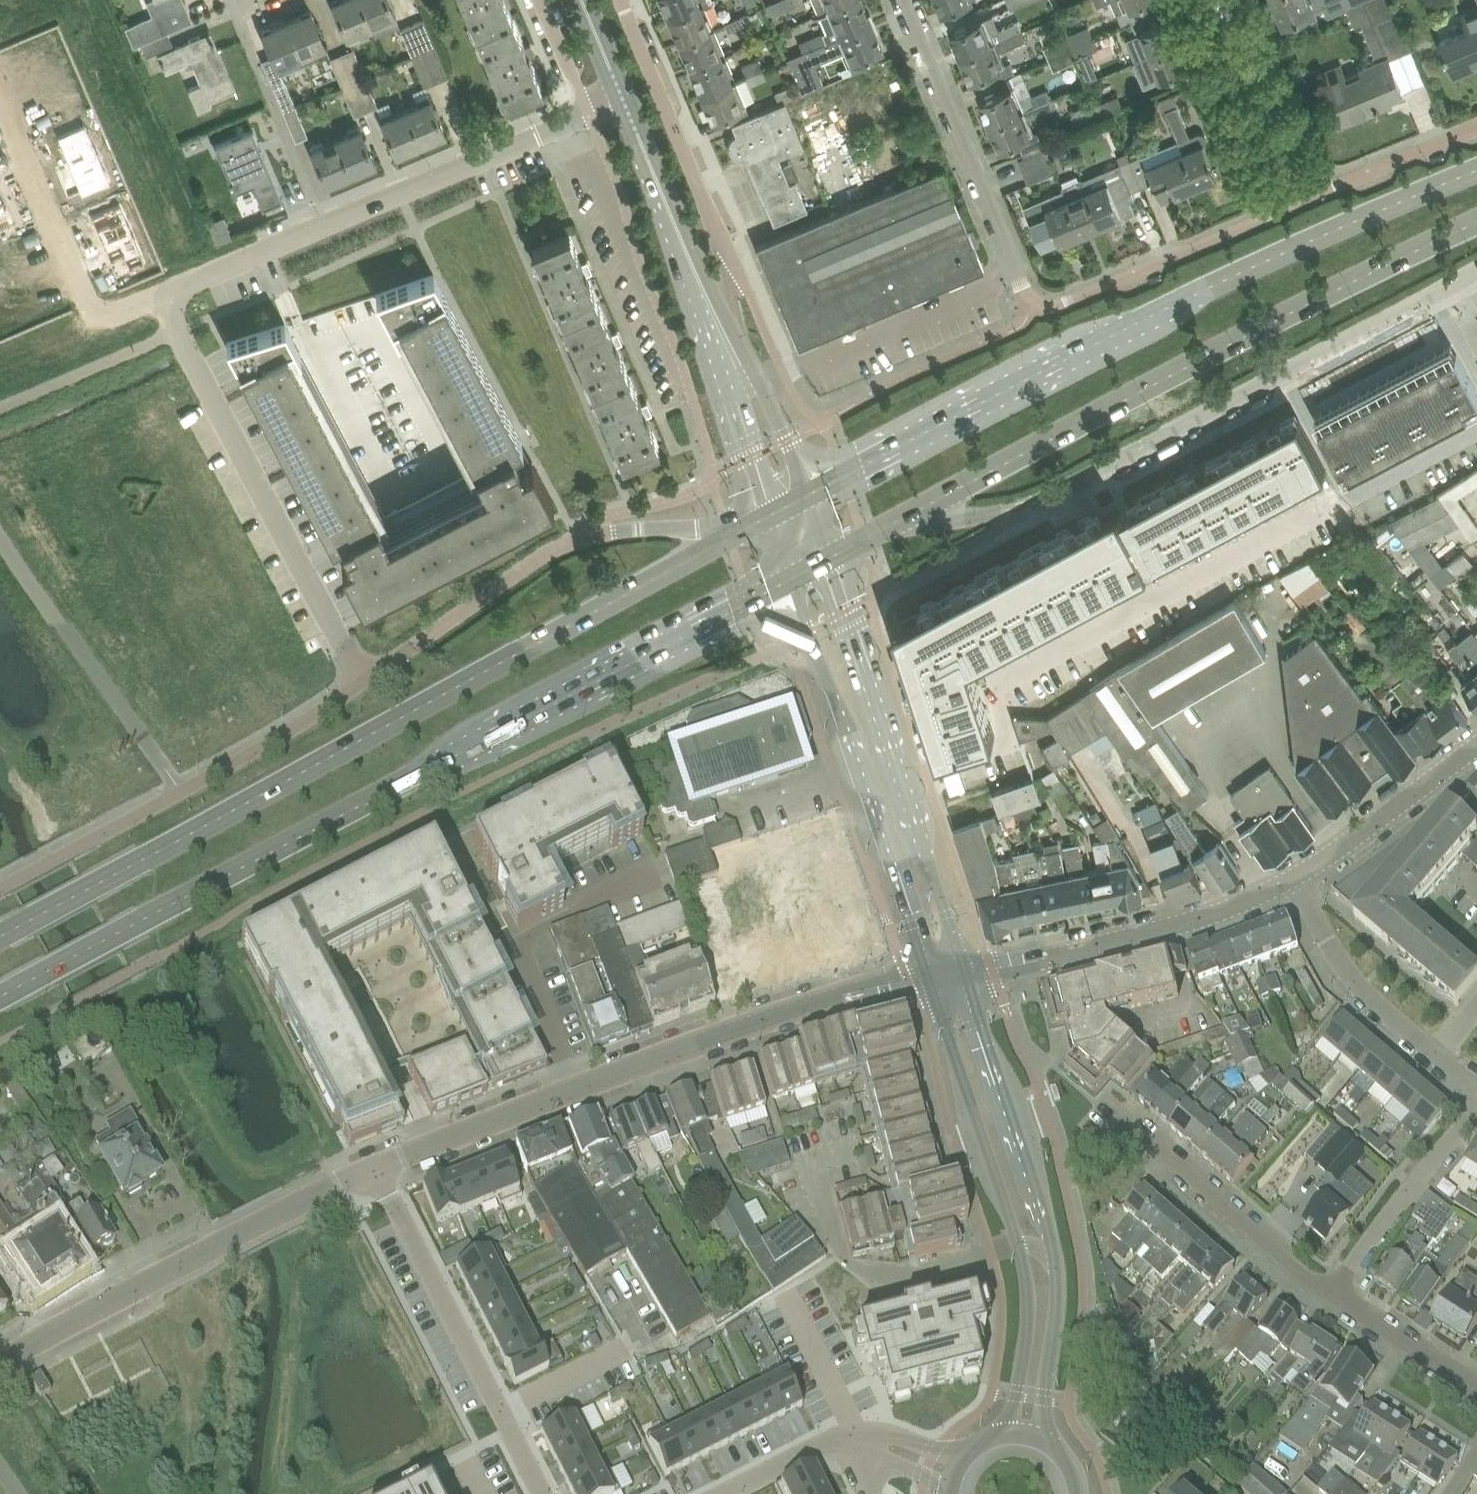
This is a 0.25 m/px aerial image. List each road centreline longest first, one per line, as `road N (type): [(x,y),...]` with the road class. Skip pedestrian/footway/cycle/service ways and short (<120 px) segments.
road 1 (primary): [(0,999),(783,575)]
road 2 (primary): [(768,518),(0,937)]
road 3 (primary): [(1476,171),(1157,315),(808,498)]
road 4 (primary): [(828,552),(1476,217)]
road 5 (secondary): [(1038,1442),(1054,1269),(966,976)]
road 6 (secondary): [(928,980),(1024,1272),(1025,1330),(1003,1437)]
road 7 (residential): [(591,113),(183,289),(174,304)]
road 8 (secondary): [(966,976),(828,552)]
road 9 (unclassified): [(768,518),(579,538),(367,679)]
road 10 (secondary): [(783,575),(928,980)]
road 11 (unclassified): [(367,679),(0,890)]
road 12 (residential): [(174,304),(178,329),(367,679)]
road 13 (residential): [(0,1368),(224,1243),(372,1173)]
road 14 (residential): [(570,1093),(745,1027),(928,980)]
road 15 (residential): [(372,1173),(543,1493)]
road 16 (unclassified): [(718,333),(735,265),(623,0)]
road 17 (unclassified): [(1034,314),(898,0)]
road 18 (unclassified): [(966,976),(1134,939),(1292,880)]
road 19 (residential): [(0,95),(101,311),(145,316),(174,304)]
road 20 (unclassified): [(570,1093),(504,946),(638,875)]
road 21 (residential): [(1309,195),(1034,314)]
road 22 (residential): [(1476,1091),(1358,991),(1292,880)]
road 23 (residential): [(1329,1296),(1116,1114)]
road 24 (secondary): [(718,333),(624,99)]
road 25 (unclassified): [(1261,384),(1476,271)]
road 26 (residential): [(1329,1296),(1476,1108)]
road 27 (unclassified): [(1292,880),(1476,744)]
road 28 (residential): [(372,1173),(570,1093)]
road 29 (residential): [(1309,195),(1228,0)]
road 30 (residential): [(1476,128),(1309,195)]
road 31 (residential): [(1476,1388),(1329,1296)]
road 32 (residential): [(861,1445),(813,1451),(725,1493)]
road 33 (secondary): [(739,387),(740,428),(768,518)]
road 34 (secondary): [(808,498),(776,420),(739,387)]
road 35 (residential): [(546,0),(591,113)]

